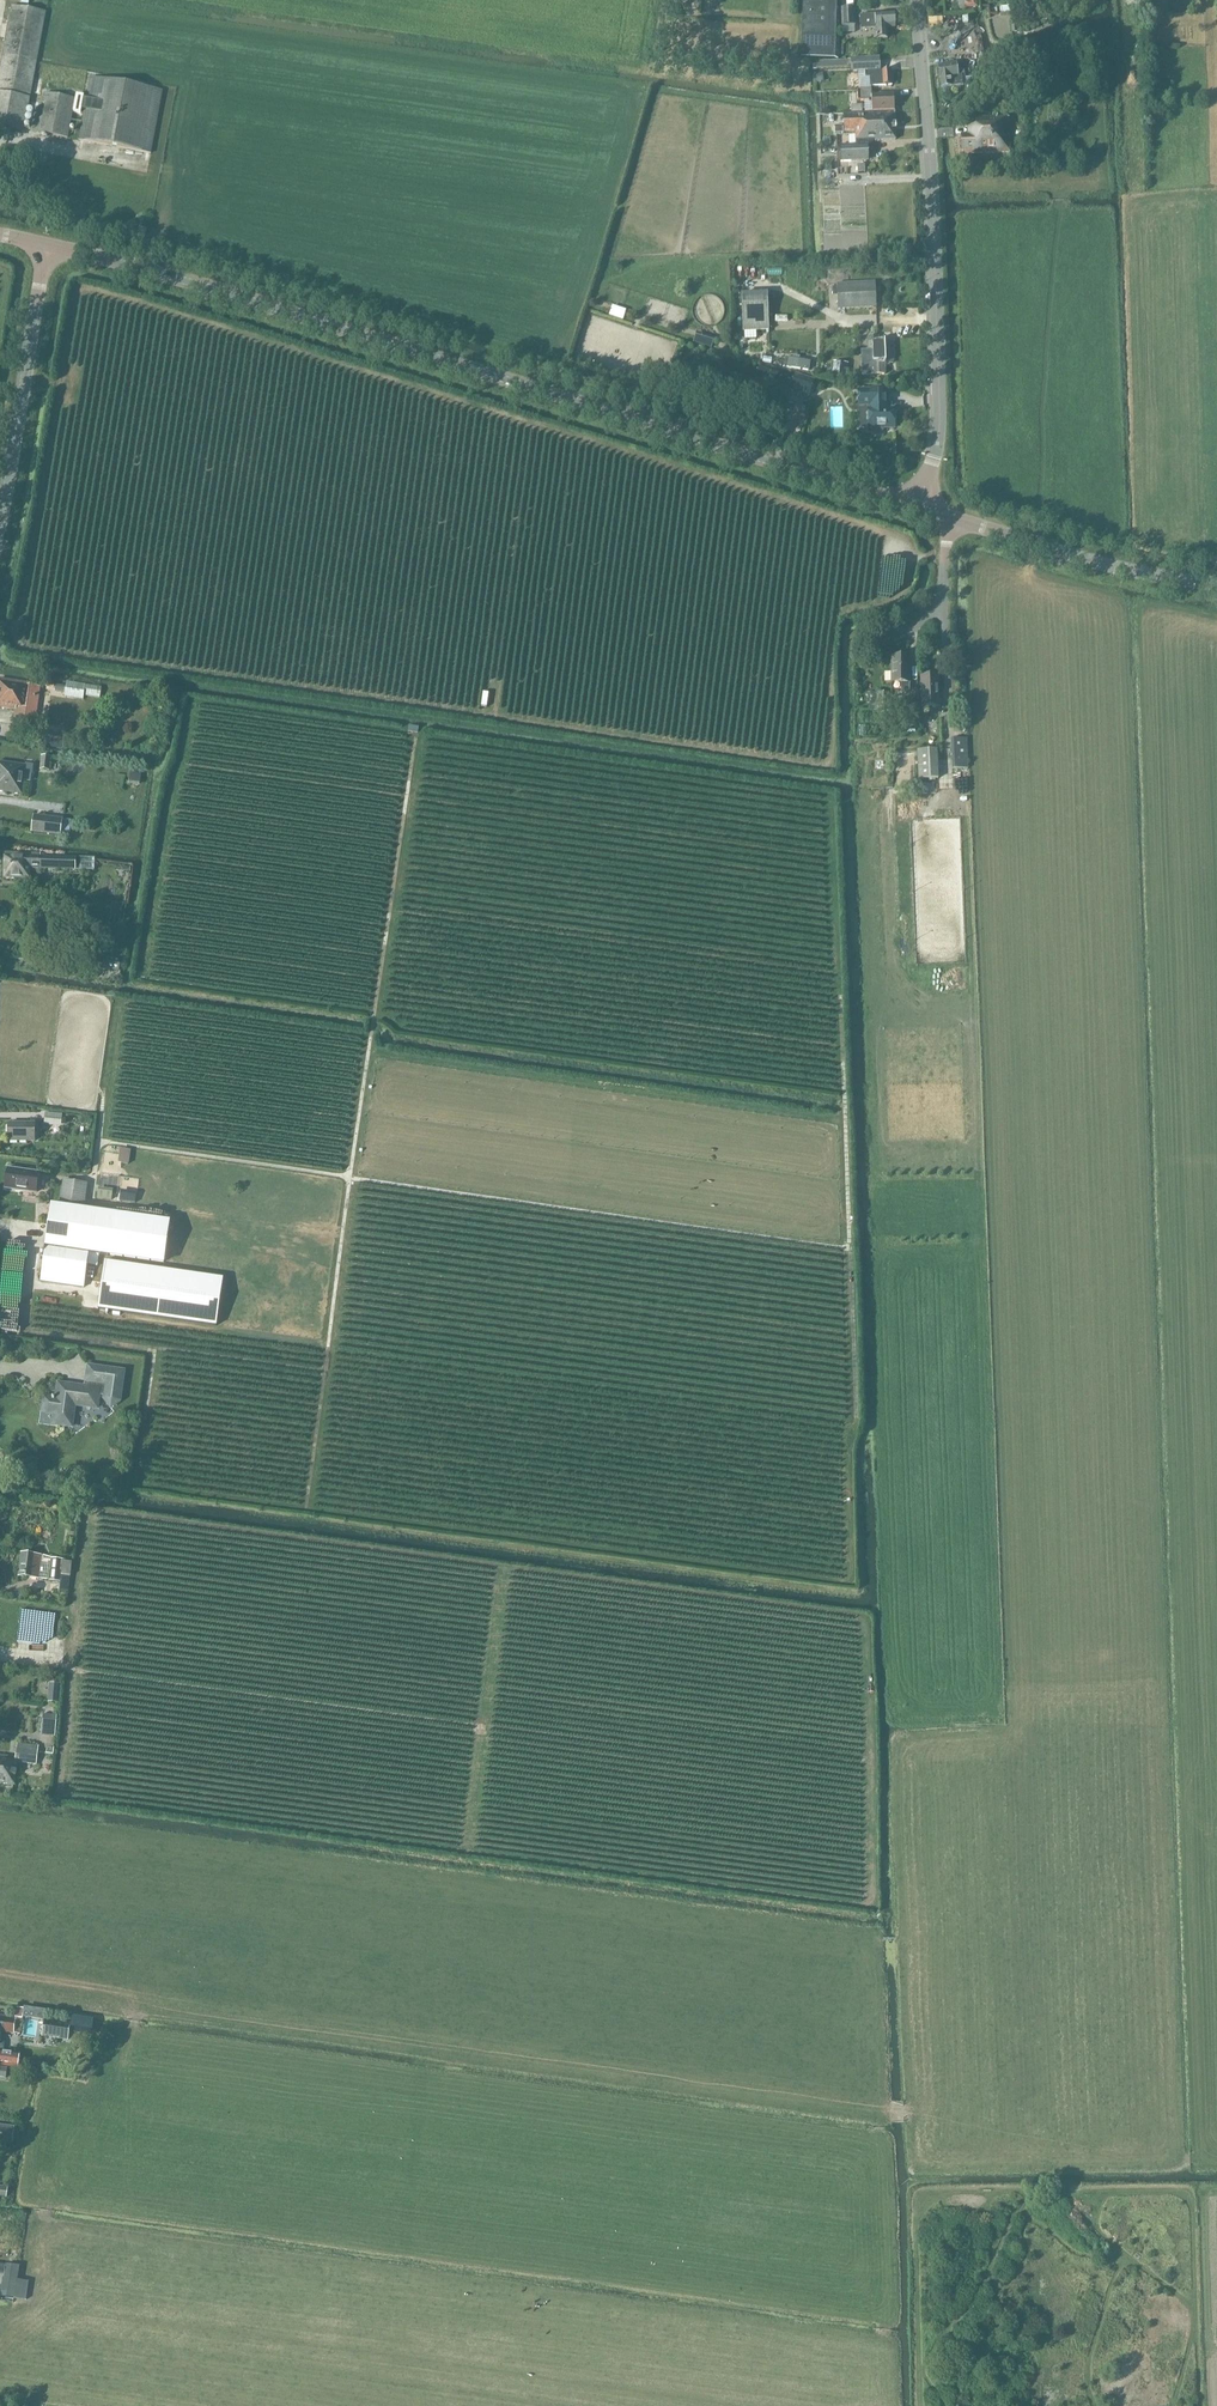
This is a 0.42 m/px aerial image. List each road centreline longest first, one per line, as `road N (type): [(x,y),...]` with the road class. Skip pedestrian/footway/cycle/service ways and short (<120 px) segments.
road 1 (tertiary): [(922,506),(172,273),(47,244)]
road 2 (tertiary): [(922,506),(938,406),(918,0)]
road 3 (tertiary): [(0,522),(47,244)]
road 4 (tertiary): [(949,518),(1134,574),(1216,586)]
road 5 (residential): [(949,518),(942,595),(910,630),(889,636)]

